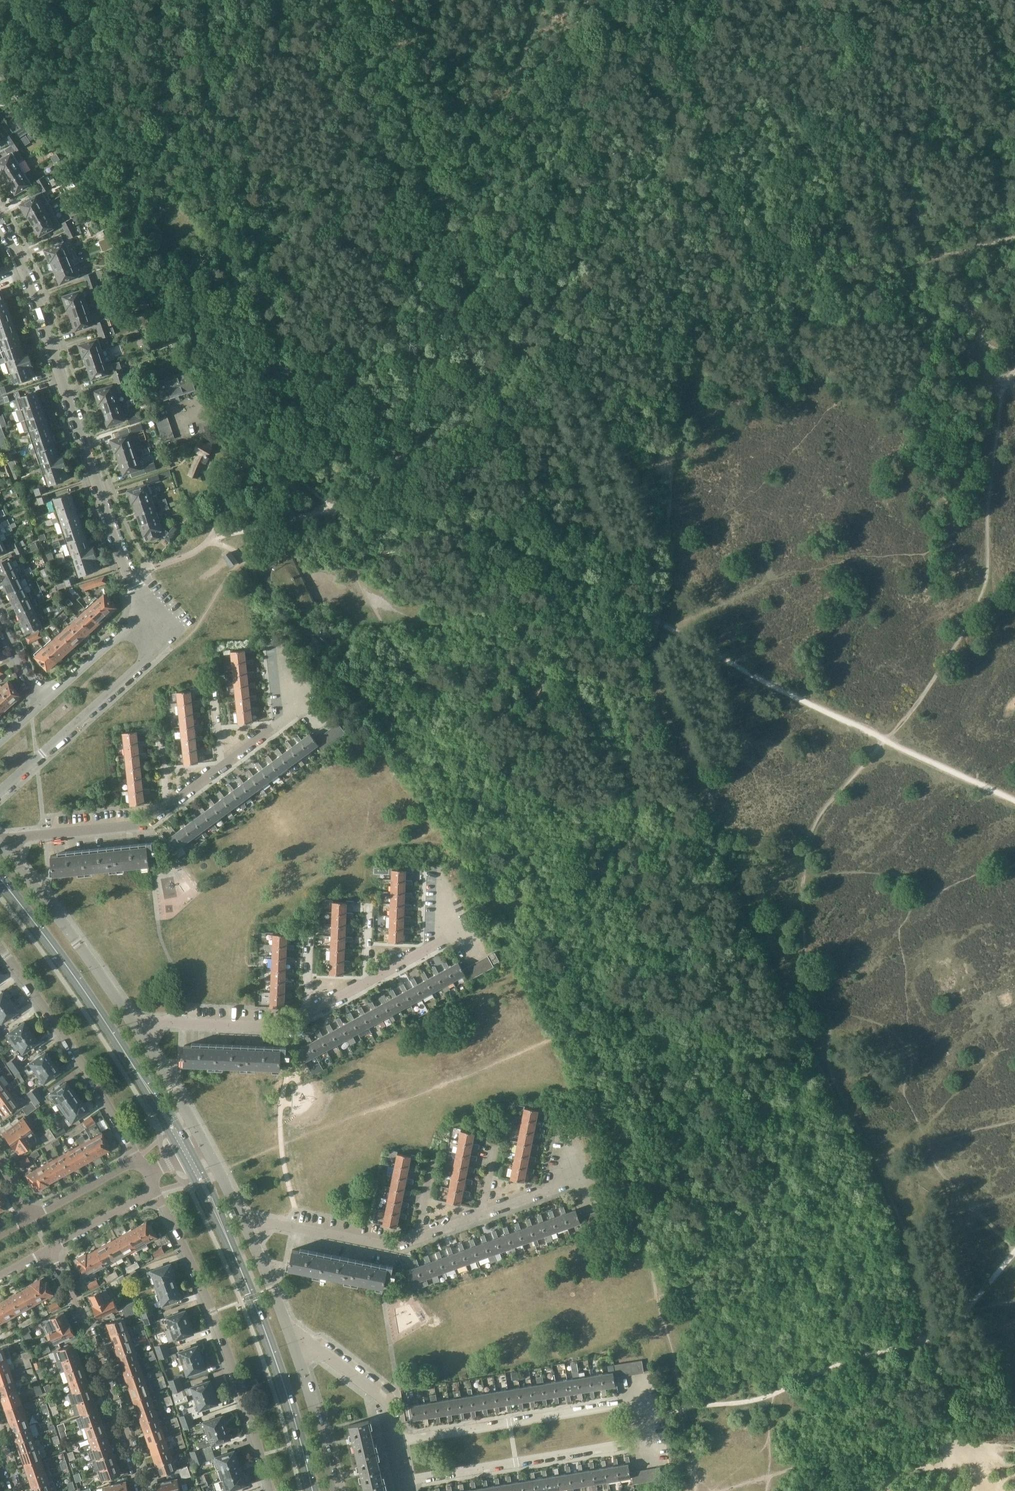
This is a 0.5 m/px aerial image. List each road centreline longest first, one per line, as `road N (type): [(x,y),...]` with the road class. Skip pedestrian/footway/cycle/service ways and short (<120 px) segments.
road 1 (track): [(498,631),(604,1107),(677,1359),(683,1408)]
road 2 (residential): [(401,1481),(643,1442),(635,1403),(394,1438)]
road 3 (residential): [(133,583),(45,316),(0,220)]
road 4 (track): [(1014,238),(682,324)]
road 5 (residential): [(267,1490),(213,1312),(155,1191)]
road 6 (track): [(657,626),(682,324)]
road 7 (residential): [(143,1490),(117,1404),(50,1250)]
road 8 (track): [(448,299),(437,336),(409,370),(334,412),(245,411)]
road 9 (primary): [(312,1490),(277,1364),(232,1249)]
road 10 (residential): [(138,1158),(0,948)]
road 11 (residential): [(0,791),(138,668),(150,652),(145,611)]
road 12 (track): [(427,159),(265,106),(211,64)]
road 13 (primary): [(130,1062),(0,876)]
road 14 (residential): [(137,1030),(3,848)]
road 15 (residential): [(137,1030),(164,1023),(283,1027),(307,1014)]
road 16 (residential): [(3,848),(29,836),(151,822),(168,809)]
road 17 (residential): [(133,583),(209,540),(242,463)]
road 18 (residential): [(418,1238),(395,1246),(250,1224)]
road 19 (track): [(371,0),(427,159)]
road 20 (residential): [(335,1490),(292,1334)]
road 21 (residential): [(367,982),(456,931),(443,877)]
road 22 (residential): [(394,1438),(387,1403),(292,1334)]
road 23 (track): [(445,412),(411,444),(351,478),(328,507)]
road 24 (track): [(427,159),(444,219),(438,282),(448,299)]
road 25 (residential): [(145,611),(41,704)]
road 26 (residential): [(208,1149),(137,1030)]
road 27 (track): [(1014,1122),(888,1155)]
road 28 (track): [(320,695),(354,682),(412,619)]
road 29 (residential): [(138,1158),(31,1215)]
road 30 (residential): [(50,1250),(155,1191)]

